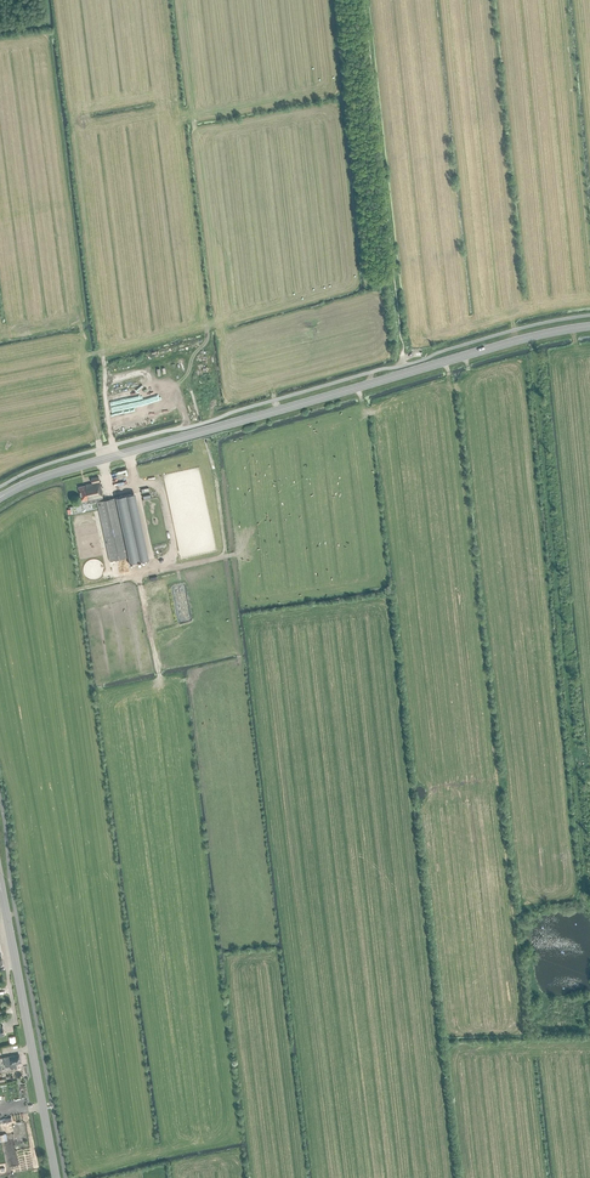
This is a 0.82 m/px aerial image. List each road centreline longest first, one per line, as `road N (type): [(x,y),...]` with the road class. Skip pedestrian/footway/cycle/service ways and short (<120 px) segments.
road 1 (tertiary): [(0,497),(62,471),(589,326)]
road 2 (track): [(334,0),(364,268),(378,280),(394,279)]
road 3 (unclassified): [(56,1177),(0,885)]

